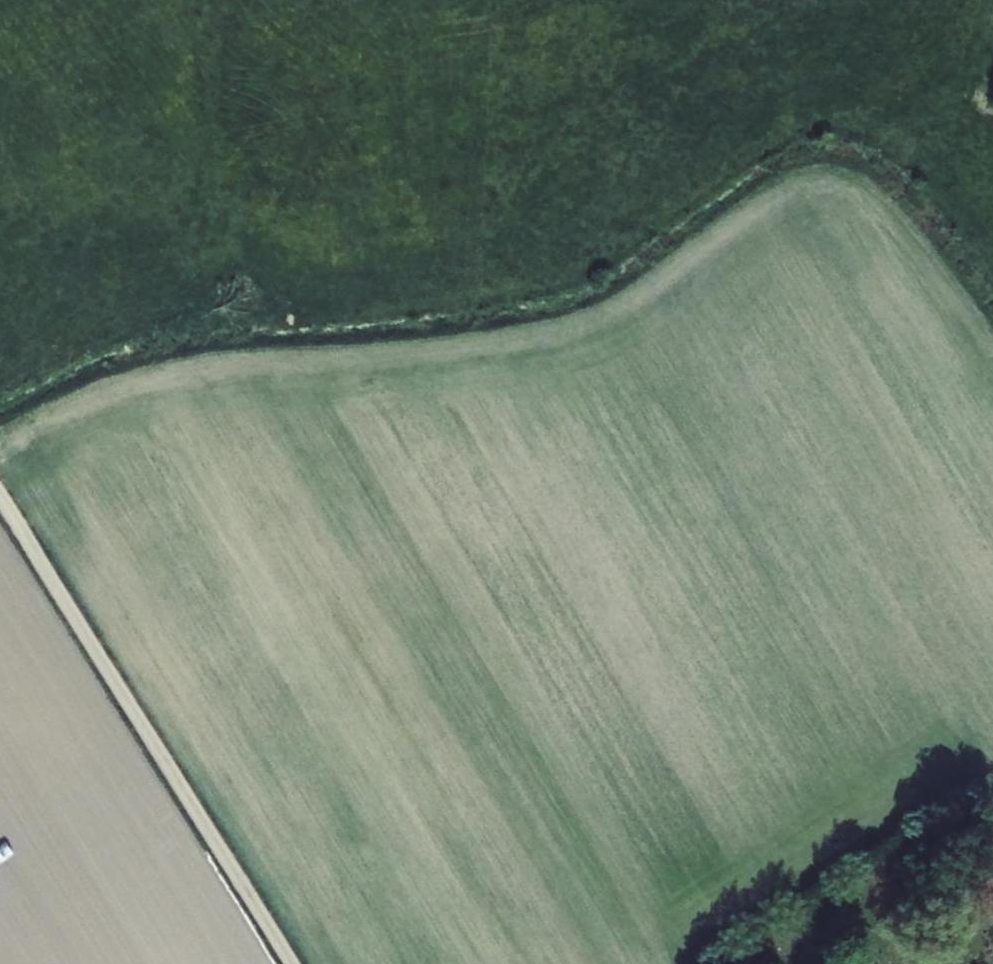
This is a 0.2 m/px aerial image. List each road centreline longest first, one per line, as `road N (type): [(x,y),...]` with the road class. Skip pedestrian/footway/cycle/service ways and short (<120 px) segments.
road 1 (track): [(0,464),(297,963)]

